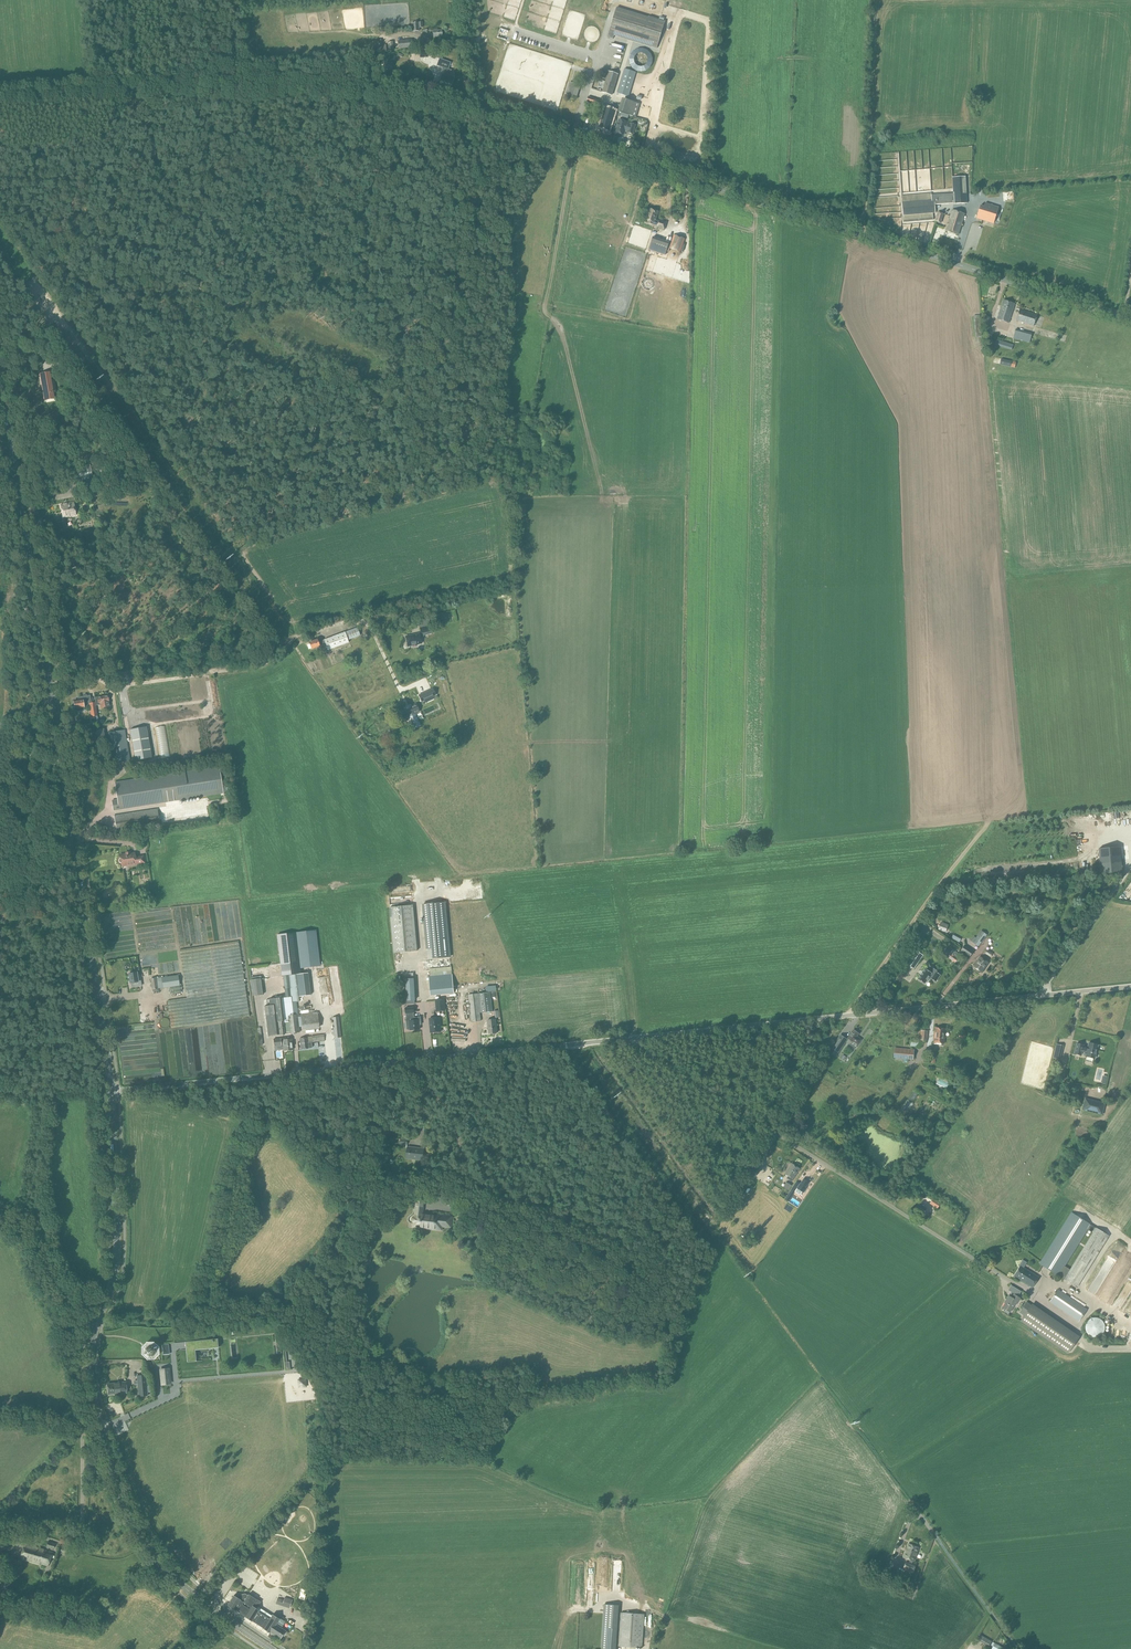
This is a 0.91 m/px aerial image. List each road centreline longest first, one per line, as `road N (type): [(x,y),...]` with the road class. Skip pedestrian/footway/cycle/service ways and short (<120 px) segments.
road 1 (unclassified): [(111,1090),(1130,987)]
road 2 (secondary): [(111,1090),(0,359)]
road 3 (tertiary): [(1130,317),(509,122),(478,97)]
road 4 (secondary): [(272,1648),(164,1566),(120,1494),(90,1361),(117,1262),(111,1090)]
road 5 (tertiary): [(0,96),(258,86),(458,106),(478,97)]
road 6 (track): [(603,499),(562,331),(545,312),(573,140)]
road 7 (track): [(111,684),(255,666),(302,633),(368,617)]
road 8 (track): [(111,684),(117,725),(106,728),(113,770),(107,818),(80,837)]
road 9 (track): [(0,1210),(19,1220),(91,1322)]
road 10 (track): [(86,350),(0,232)]

